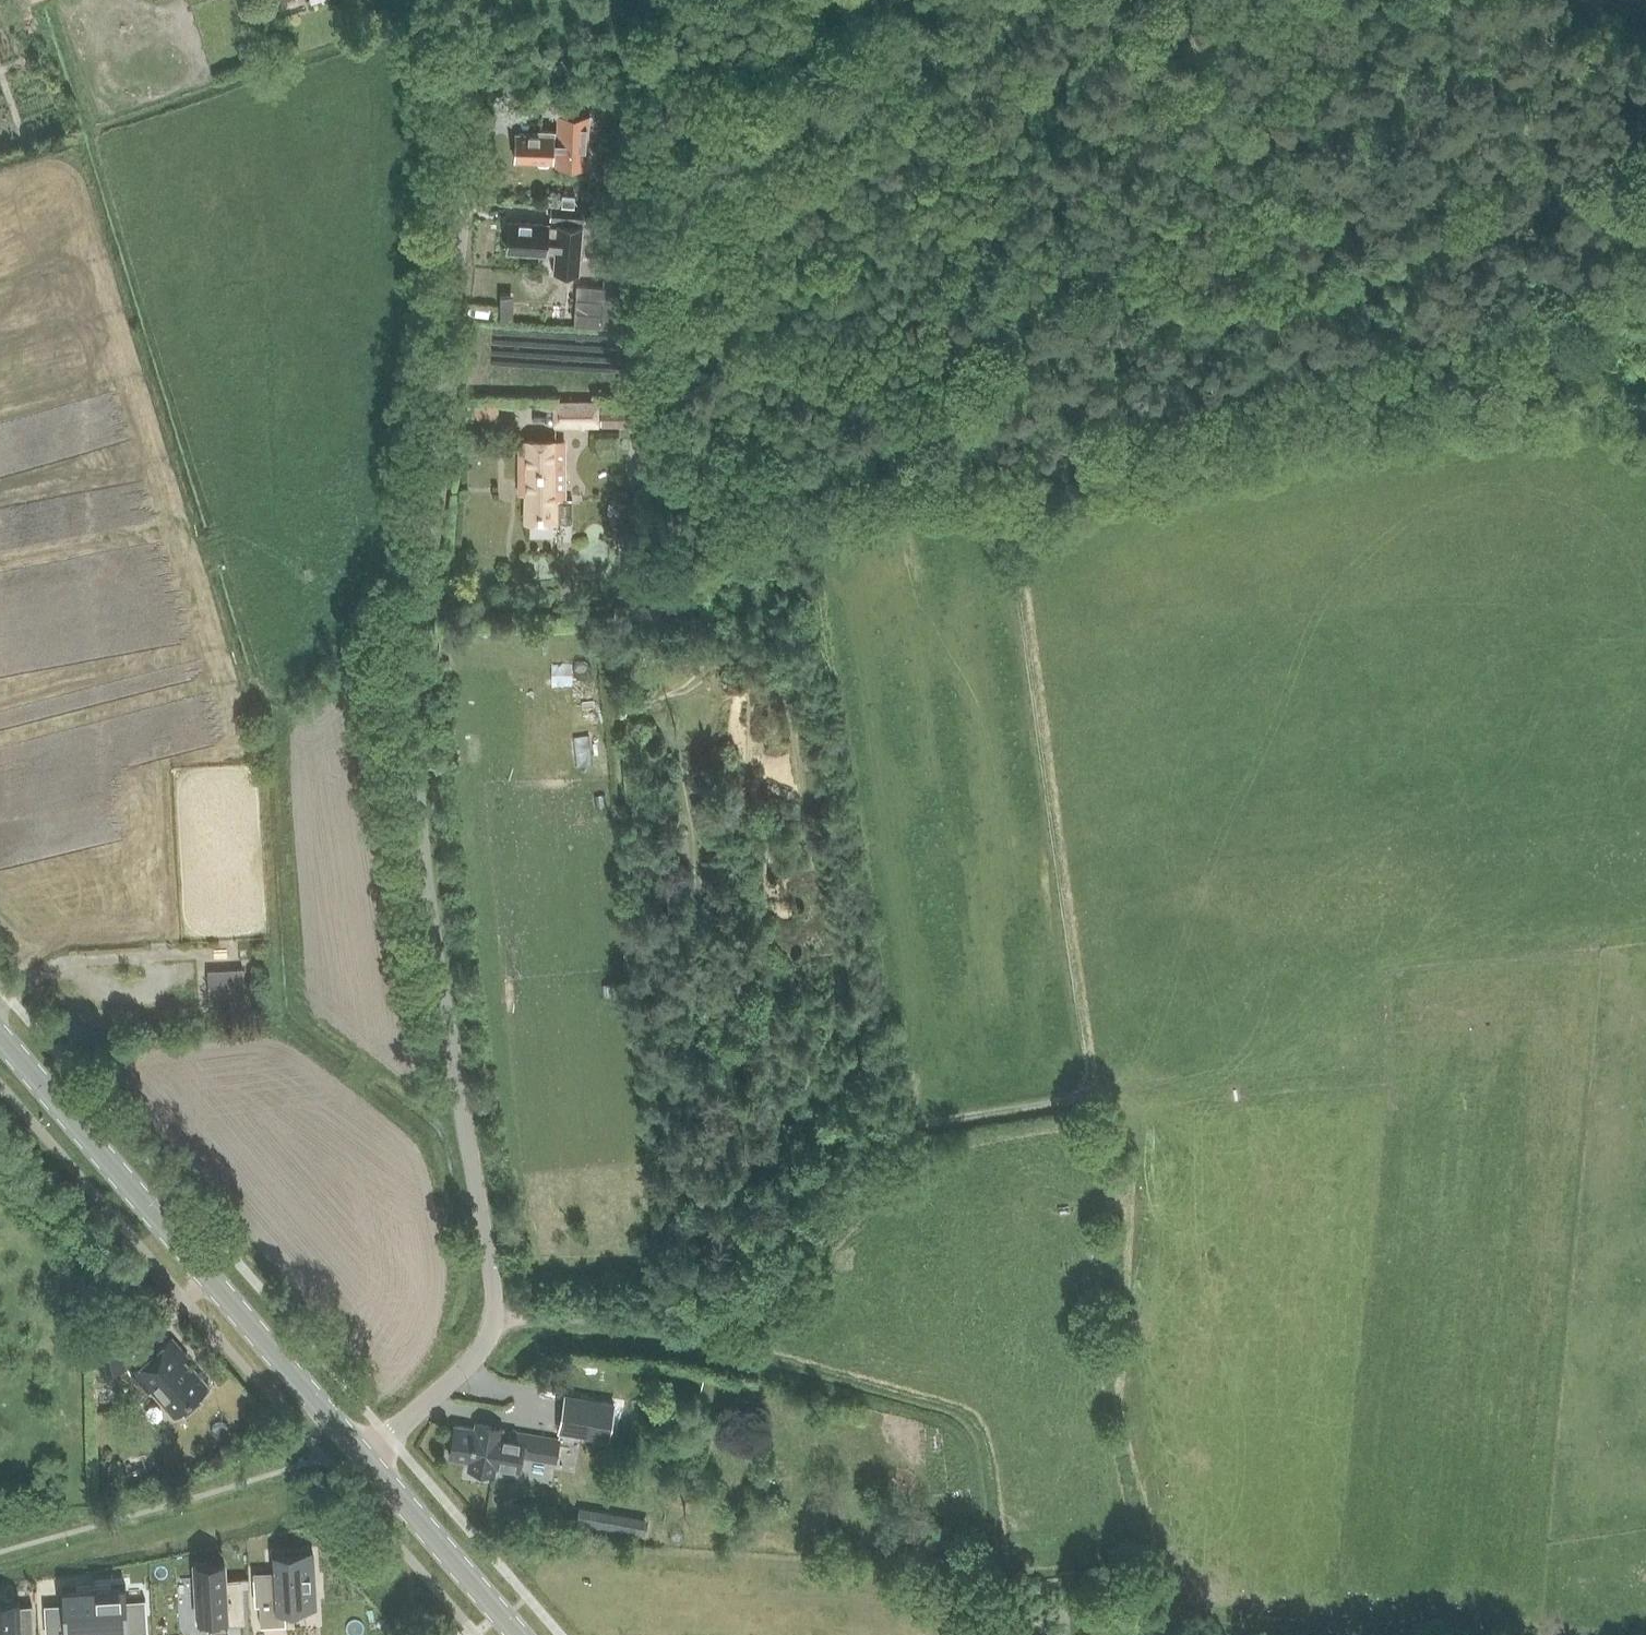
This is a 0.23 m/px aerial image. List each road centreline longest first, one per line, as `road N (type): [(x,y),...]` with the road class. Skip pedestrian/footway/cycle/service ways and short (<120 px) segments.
road 1 (unclassified): [(364,1459),(462,1372),(485,1344),(490,1320),(425,893),(413,690),(461,238),(468,116),(456,0)]
road 2 (track): [(490,1320),(669,1318),(702,1309),(772,1266),(910,1129),(1091,1101)]
road 3 (secondary): [(364,1459),(0,1040)]
road 4 (secondary): [(514,1634),(364,1459)]

